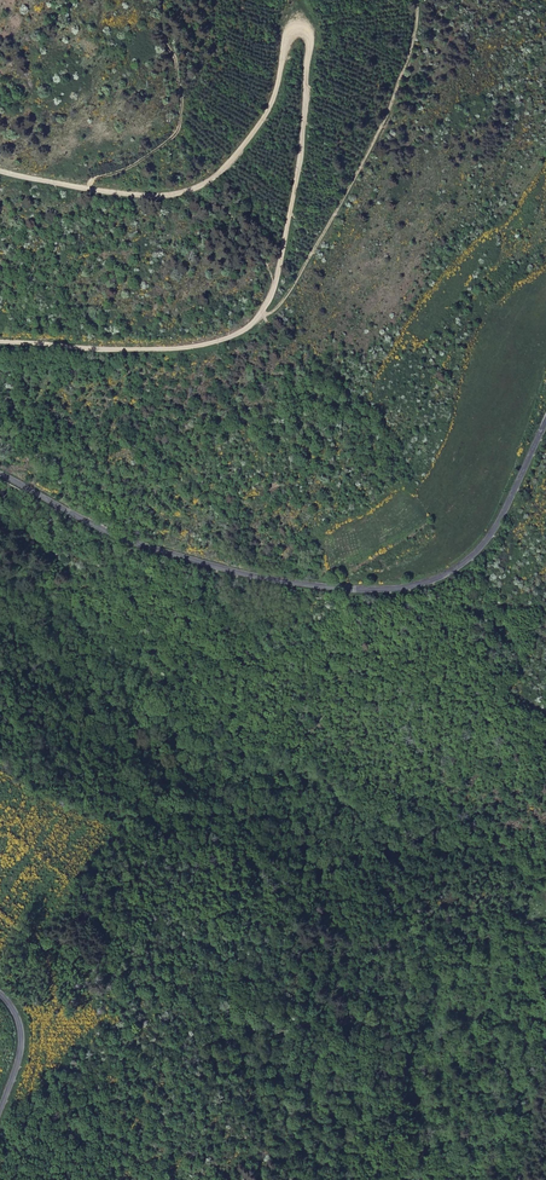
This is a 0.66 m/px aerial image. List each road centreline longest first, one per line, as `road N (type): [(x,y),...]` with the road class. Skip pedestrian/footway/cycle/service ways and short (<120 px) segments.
road 1 (unclassified): [(0,171),(151,195),(197,186),(261,120),(286,34),(310,30),(282,252),(256,321),(211,343),(169,349),(0,342)]
road 2 (secondary): [(545,422),(506,509),(471,557),(434,580),(381,590),(253,576),(151,548),(0,474)]
road 3 (track): [(416,0),(391,104),(296,281),(277,309),(256,321)]
road 4 (secondary): [(0,994),(22,1041),(0,1110)]

